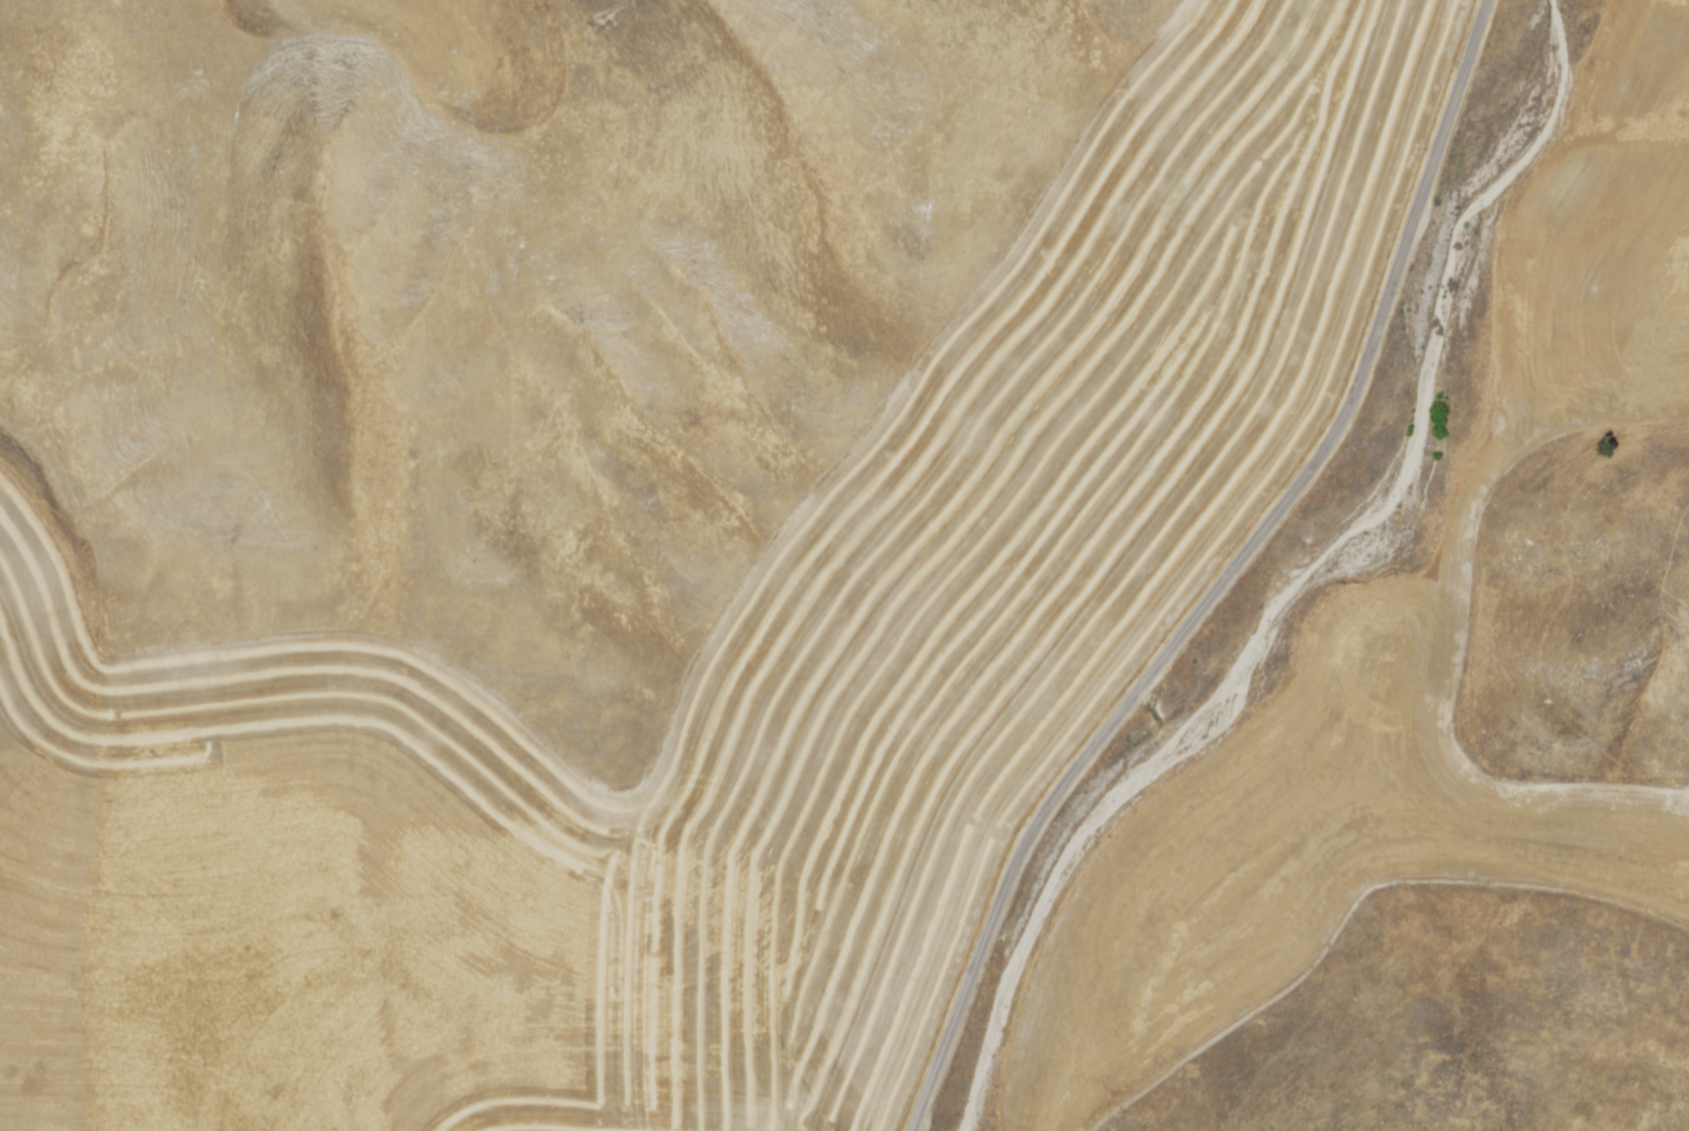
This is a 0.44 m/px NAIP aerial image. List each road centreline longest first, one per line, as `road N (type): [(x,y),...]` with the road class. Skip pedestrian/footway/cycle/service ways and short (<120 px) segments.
road 1 (tertiary): [(911,1130),(1023,839),(1341,415),(1484,0)]

